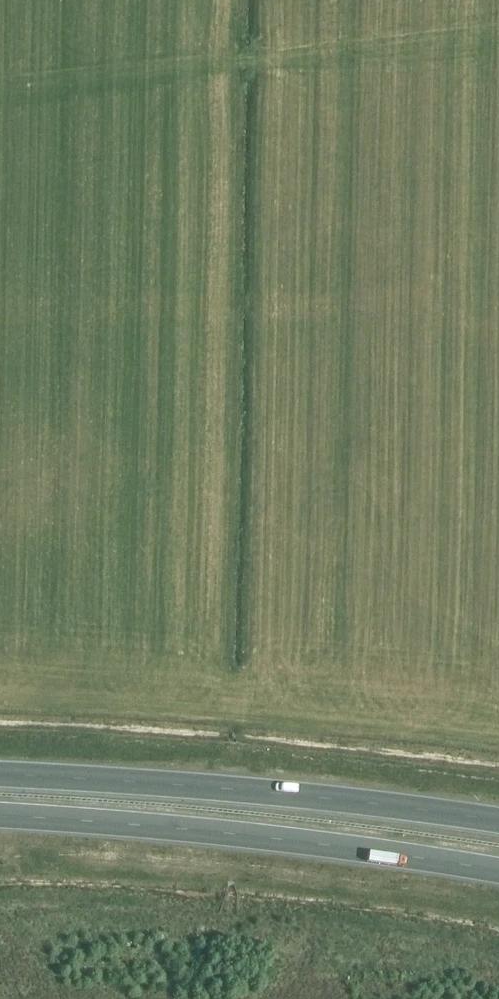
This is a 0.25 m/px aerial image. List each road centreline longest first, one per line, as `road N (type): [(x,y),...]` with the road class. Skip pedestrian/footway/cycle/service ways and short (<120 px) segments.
road 1 (trunk): [(0,816),(278,839),(498,870)]
road 2 (trunk): [(498,820),(281,793),(0,774)]

